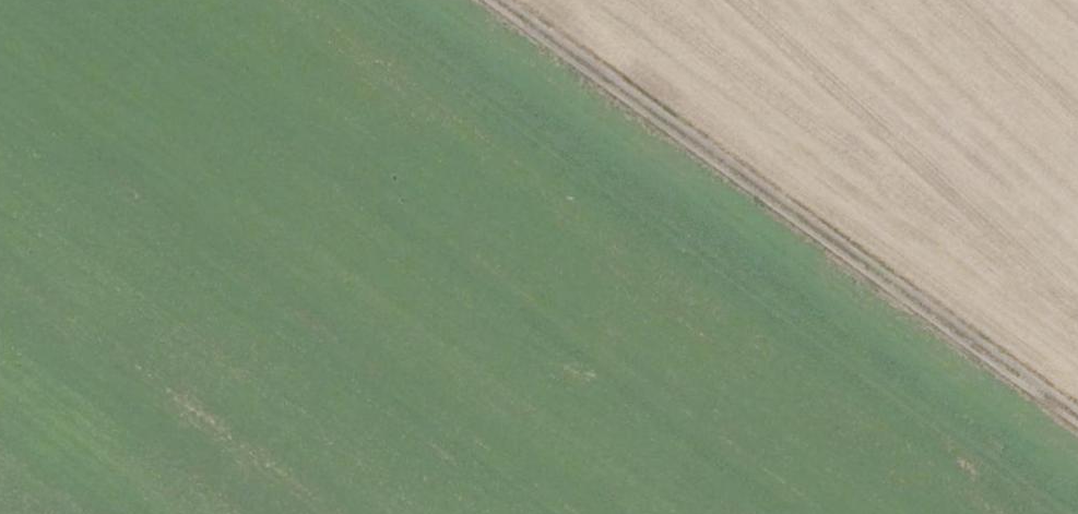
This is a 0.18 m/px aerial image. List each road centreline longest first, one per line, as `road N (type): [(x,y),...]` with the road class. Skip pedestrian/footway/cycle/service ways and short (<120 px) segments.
road 1 (track): [(1077,426),(484,0)]

